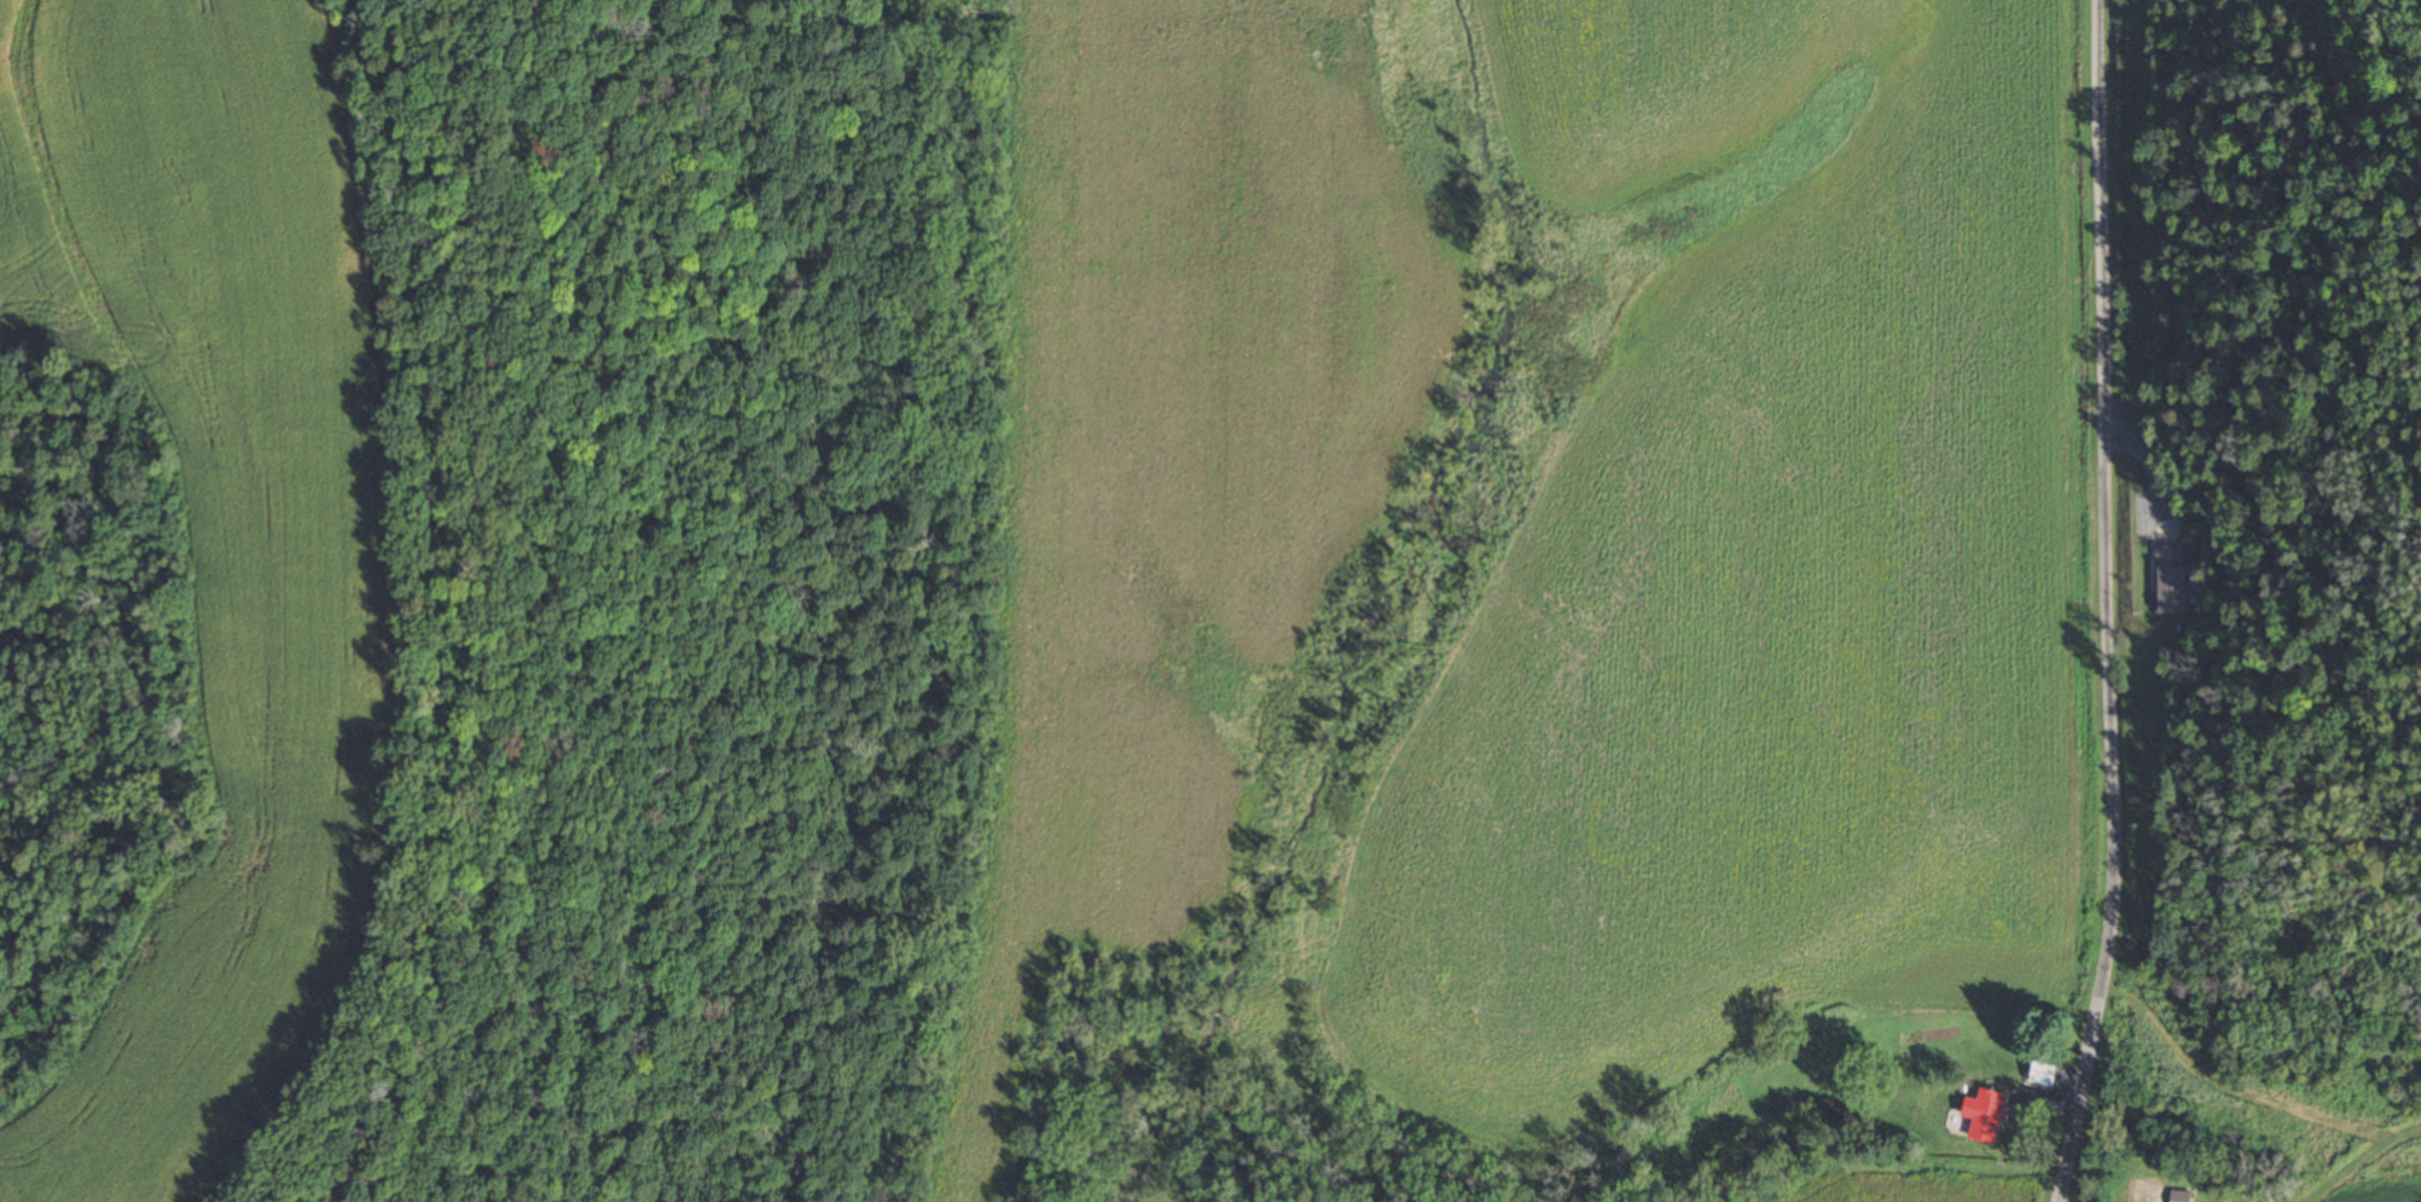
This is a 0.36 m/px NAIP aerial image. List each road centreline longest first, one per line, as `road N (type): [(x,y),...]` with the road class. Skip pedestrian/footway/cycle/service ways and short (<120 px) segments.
road 1 (residential): [(2067,1201),(2098,1098),(2119,830),(2104,0)]

